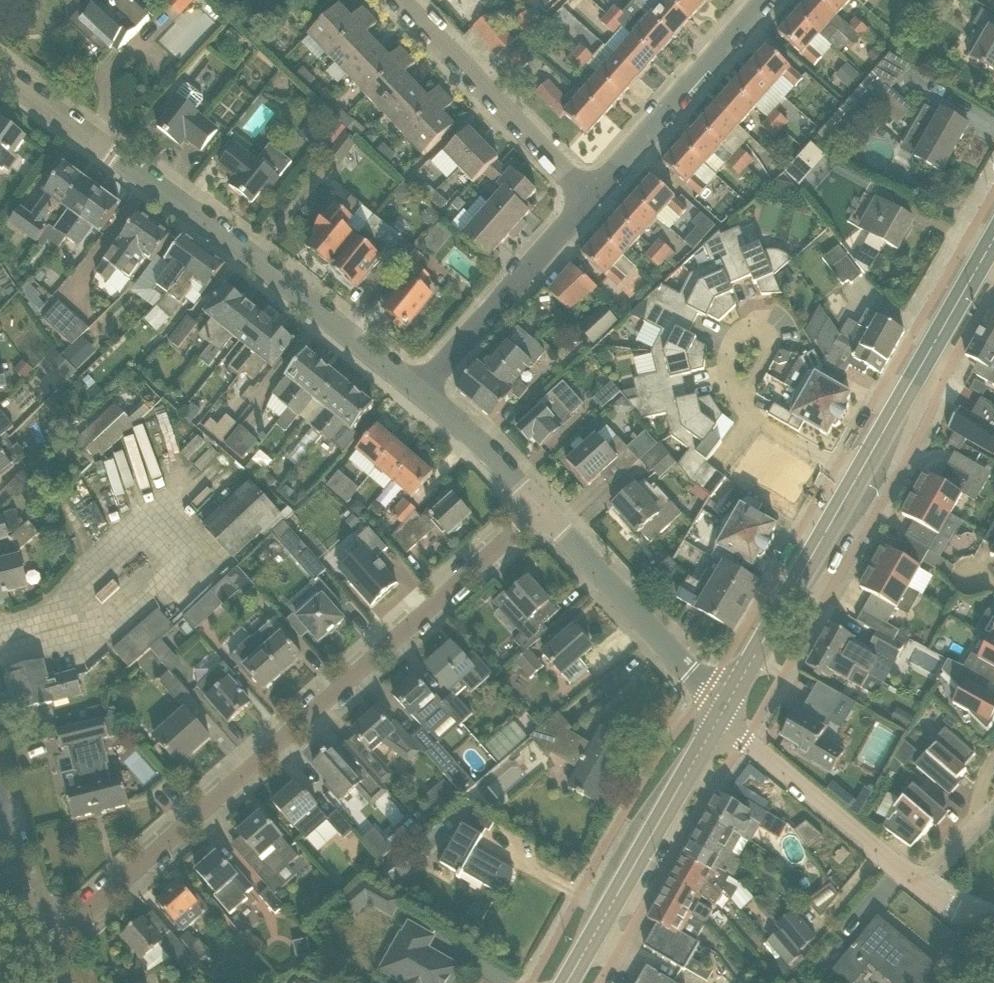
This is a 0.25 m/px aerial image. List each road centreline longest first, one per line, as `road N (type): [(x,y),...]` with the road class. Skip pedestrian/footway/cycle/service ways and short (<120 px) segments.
road 1 (unclassified): [(39,956),(540,505)]
road 2 (unclassified): [(420,390),(253,255),(0,70)]
road 3 (secondary): [(569,982),(722,713)]
road 4 (unclassified): [(722,713),(540,505)]
road 5 (unclassified): [(400,0),(592,198)]
road 6 (secondary): [(856,481),(993,242)]
road 7 (secondary): [(722,713),(856,481)]
road 8 (residential): [(921,887),(746,741),(722,713)]
road 9 (unclassified): [(592,198),(765,0)]
road 10 (unclassified): [(420,390),(592,198)]
road 11 (residential): [(856,481),(736,405),(725,358),(740,331),(770,320)]
road 12 (unclassified): [(540,505),(420,390)]

